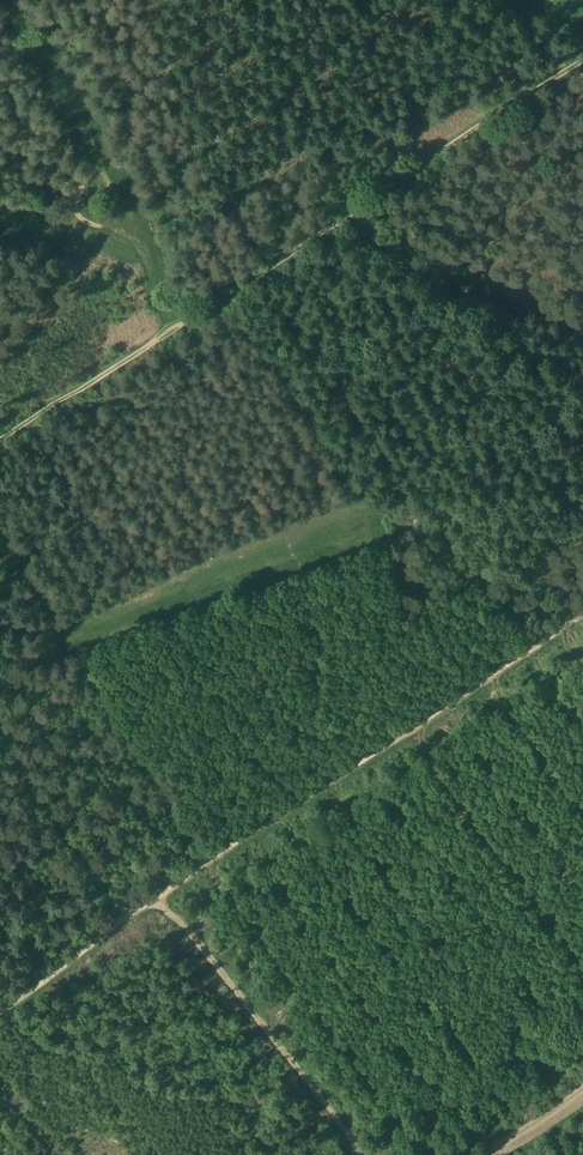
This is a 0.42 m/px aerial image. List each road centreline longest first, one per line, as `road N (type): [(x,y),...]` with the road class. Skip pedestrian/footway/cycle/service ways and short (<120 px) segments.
road 1 (track): [(0,434),(582,56)]
road 2 (track): [(582,614),(157,894)]
road 3 (track): [(355,1154),(157,894)]
road 4 (track): [(157,894),(129,914),(0,744)]
road 5 (track): [(178,319),(154,302),(130,235),(77,210),(89,177)]
road 6 (track): [(129,914),(0,1013)]

